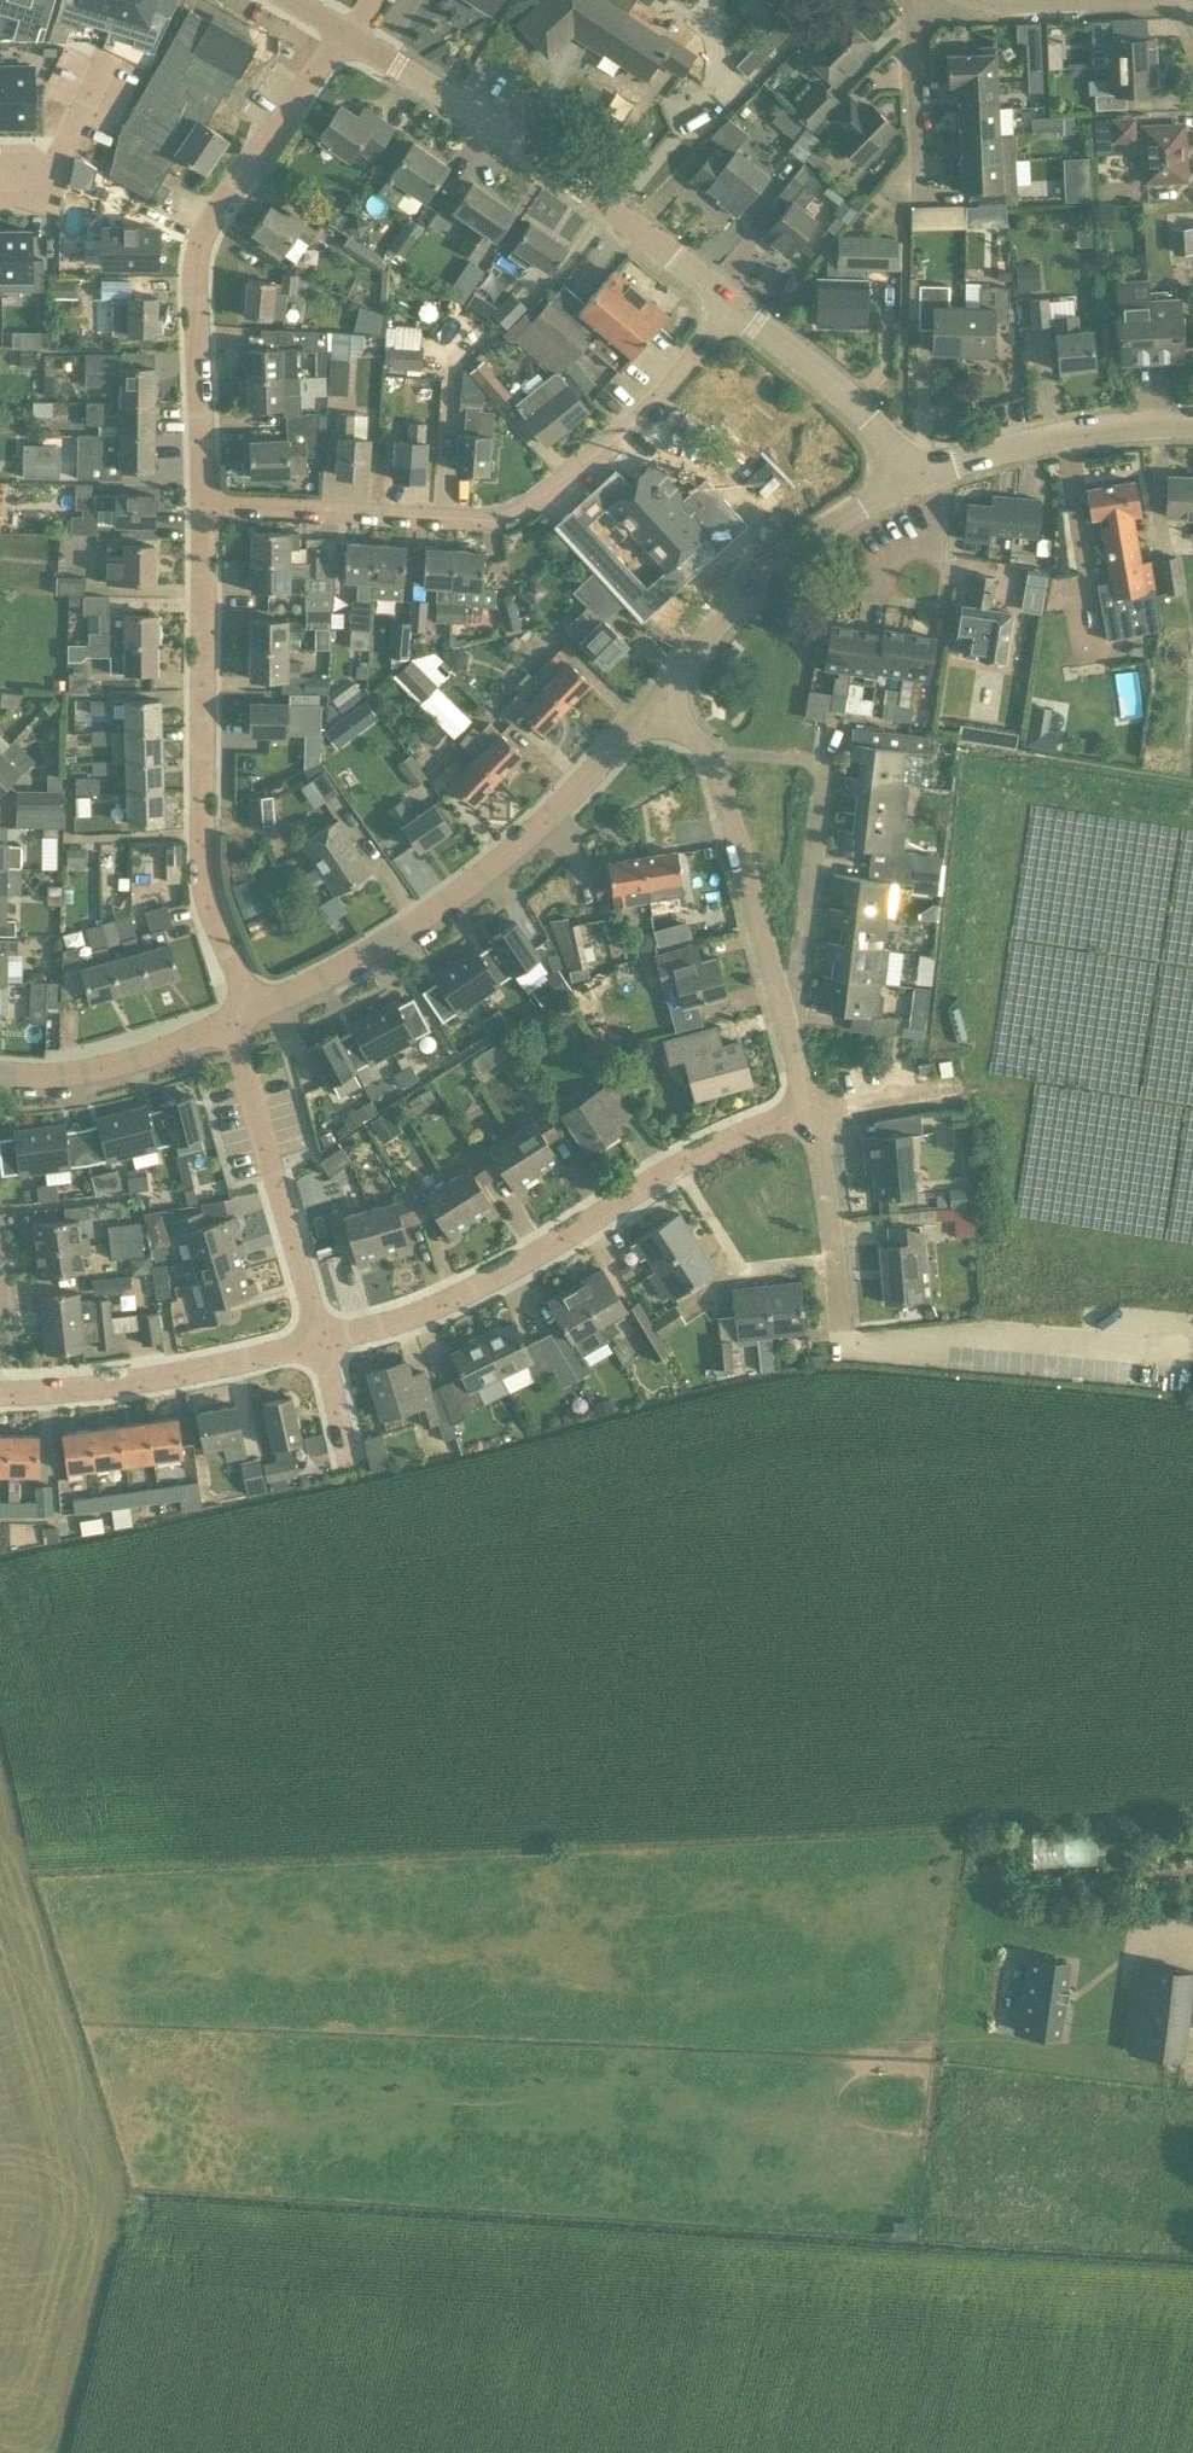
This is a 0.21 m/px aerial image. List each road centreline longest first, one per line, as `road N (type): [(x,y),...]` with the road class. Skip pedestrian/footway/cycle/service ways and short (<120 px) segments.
road 1 (residential): [(204,503),(470,520),(512,514),(638,419),(733,307)]
road 2 (residential): [(809,1113),(737,1133),(453,1300),(320,1340)]
road 3 (residential): [(248,1004),(331,975),(490,869),(663,695)]
road 4 (residential): [(204,503),(196,277),(204,231),(331,49),(349,35)]
road 5 (residential): [(248,1004),(207,905),(203,869),(204,503)]
road 6 (tertiary): [(733,307),(581,187),(349,35)]
road 7 (residential): [(780,1005),(713,761),(663,695)]
road 8 (residential): [(663,695),(778,563),(908,478)]
road 9 (residential): [(320,1340),(225,1026)]
road 10 (residential): [(320,1340),(178,1374),(0,1391)]
road 11 (unclassified): [(780,1005),(797,999),(828,726)]
road 12 (tertiary): [(1192,424),(1078,430),(926,472)]
road 13 (tertiary): [(908,478),(868,420),(733,307)]
road 14 (residential): [(844,1346),(809,1113)]
road 15 (residential): [(0,1070),(101,1069),(225,1026)]
road 16 (residential): [(920,180),(921,0)]
road 17 (residential): [(1149,0),(978,0)]
road 18 (residential): [(926,472),(939,510),(936,543),(920,541),(885,560),(879,598)]
road 19 (residential): [(0,167),(52,166),(103,64)]
road 20 (residential): [(352,1467),(320,1340)]

